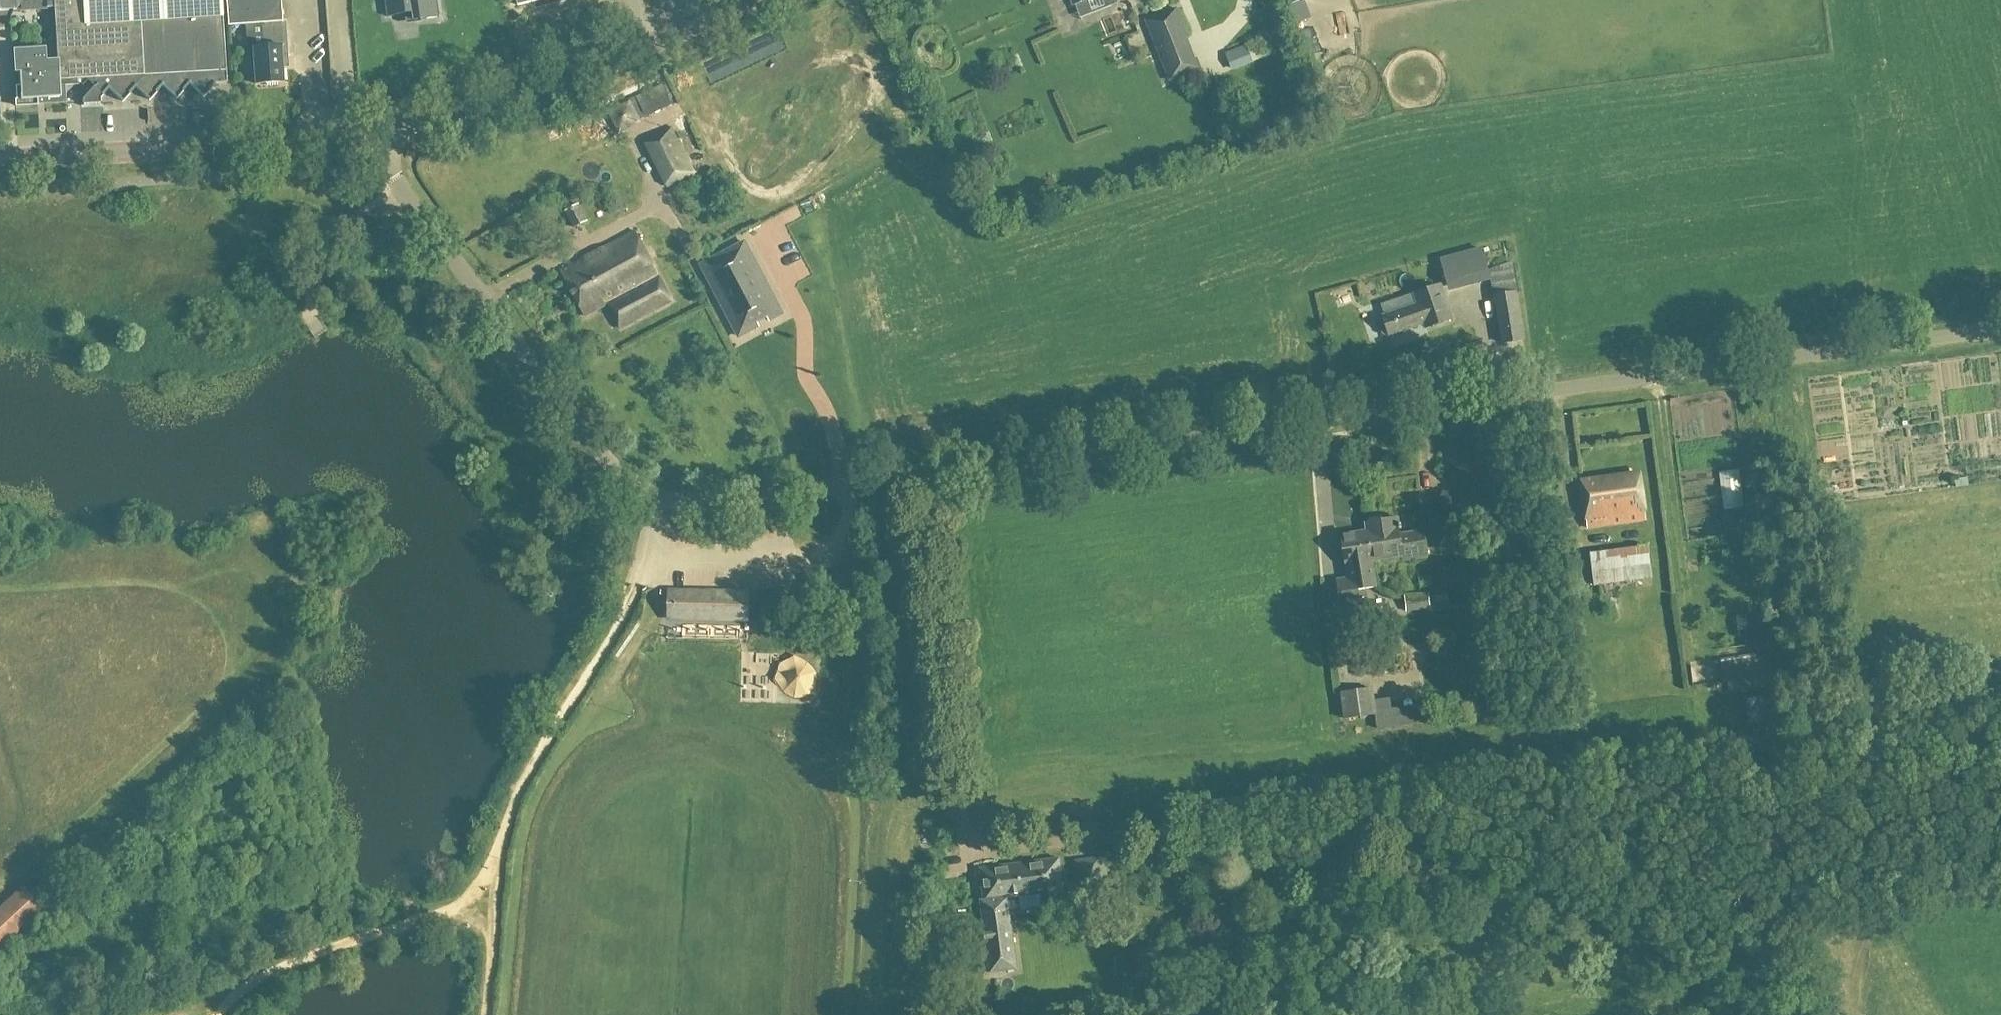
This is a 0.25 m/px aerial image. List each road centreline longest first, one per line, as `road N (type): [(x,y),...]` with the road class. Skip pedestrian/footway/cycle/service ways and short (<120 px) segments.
road 1 (unclassified): [(2000,329),(690,503),(638,488),(596,448),(366,136)]
road 2 (tertiary): [(366,136),(565,80),(744,0)]
road 3 (tertiary): [(0,159),(366,136)]
road 4 (track): [(1655,375),(1694,688)]
road 5 (track): [(635,586),(519,790),(503,834)]
road 6 (track): [(503,834),(486,1014)]

